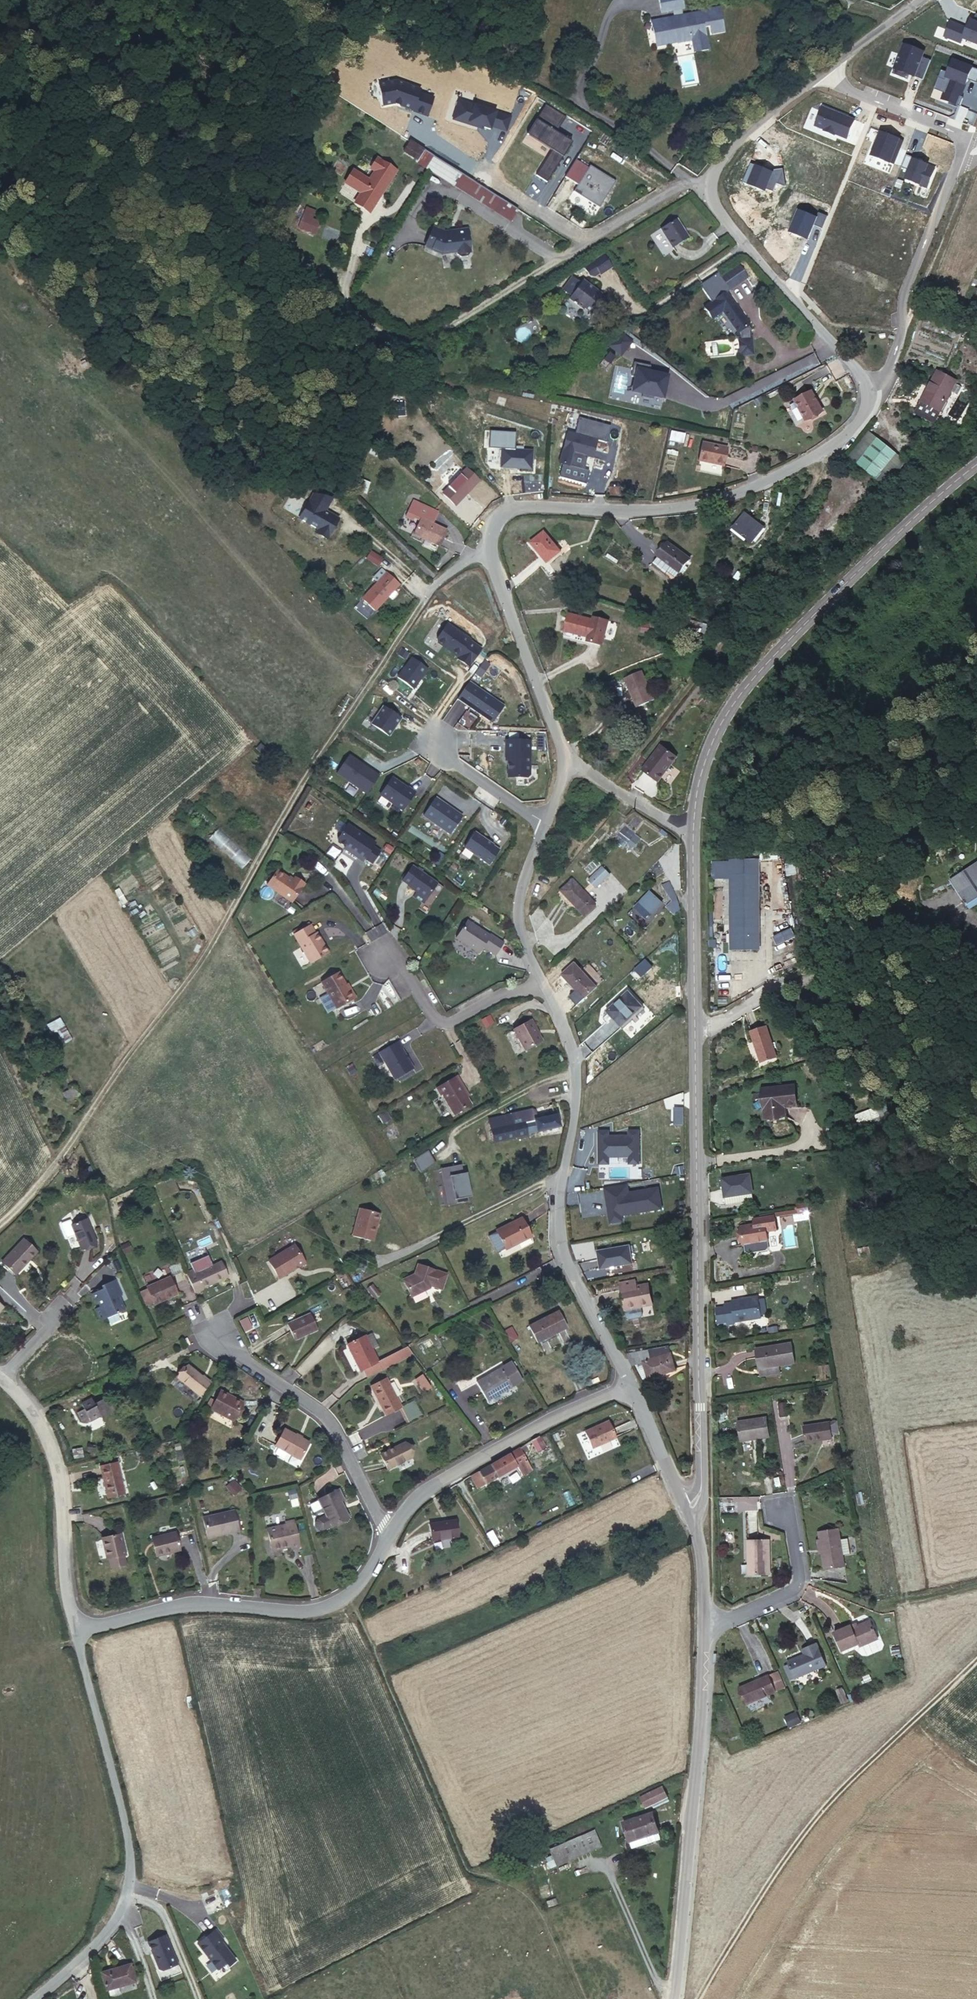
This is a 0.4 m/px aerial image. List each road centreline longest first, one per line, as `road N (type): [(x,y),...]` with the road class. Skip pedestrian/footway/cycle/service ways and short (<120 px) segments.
road 1 (track): [(0,1222),(58,1157),(182,983),(328,738),(425,598)]
road 2 (tertiary): [(686,1513),(701,1490),(693,828)]
road 3 (tertiary): [(693,828),(703,765),(727,707),(807,618),(976,464)]
road 4 (residential): [(868,384),(856,423),(757,485),(651,510),(510,508),(490,530),(489,553)]
road 5 (track): [(976,1661),(818,1811),(697,1998)]
road 6 (residential): [(542,984),(575,1055),(558,1199),(560,1250),(630,1386)]
road 7 (residential): [(31,1998),(117,1917),(130,1871),(73,1629)]
road 8 (tertiary): [(672,1998),(704,1622)]
road 9 (residential): [(73,1629),(184,1602),(316,1608),(347,1596),(389,1528)]
road 10 (residential): [(389,1528),(416,1498),(531,1427),(630,1386)]
road 11 (residential): [(73,1629),(60,1488),(47,1444),(0,1379)]
road 12 (residential): [(708,184),(728,226),(868,384)]
road 13 (residential): [(389,1528),(374,1514),(330,1422),(222,1342)]
road 14 (unclassified): [(483,178),(587,238),(676,187),(708,184)]
road 15 (residential): [(868,384),(888,377),(903,296),(960,159)]
road 16 (residential): [(489,553),(562,763)]
road 17 (residential): [(542,984),(497,994),(442,1023),(386,956)]
road 18 (residential): [(781,1511),(792,1529),(800,1580),(794,1591),(731,1619),(704,1622)]
road 19 (residential): [(546,823),(518,913),(542,984)]
road 20 (residential): [(827,72),(735,143),(708,184)]
road 21 (residential): [(960,137),(839,85),(827,72)]
road 22 (residential): [(562,763),(677,827),(693,828)]
road 23 (residential): [(630,1386),(686,1513)]
road 24 (residential): [(434,742),(546,823)]

